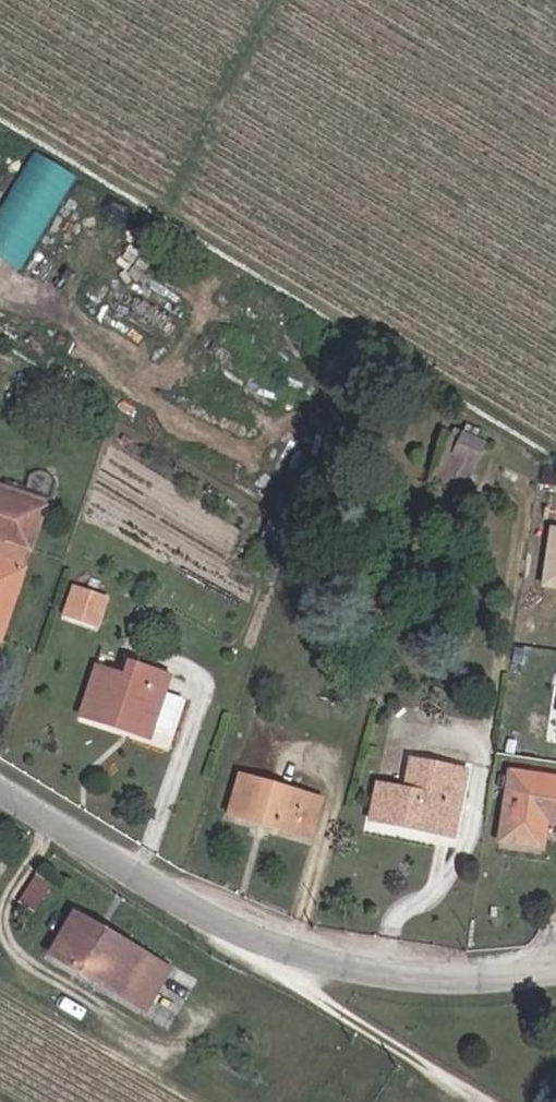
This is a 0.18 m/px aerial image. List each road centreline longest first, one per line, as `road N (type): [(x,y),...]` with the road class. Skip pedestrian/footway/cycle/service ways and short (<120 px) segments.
road 1 (unclassified): [(0,791),(227,933),(371,978),(555,976)]
road 2 (track): [(227,933),(485,1101)]

